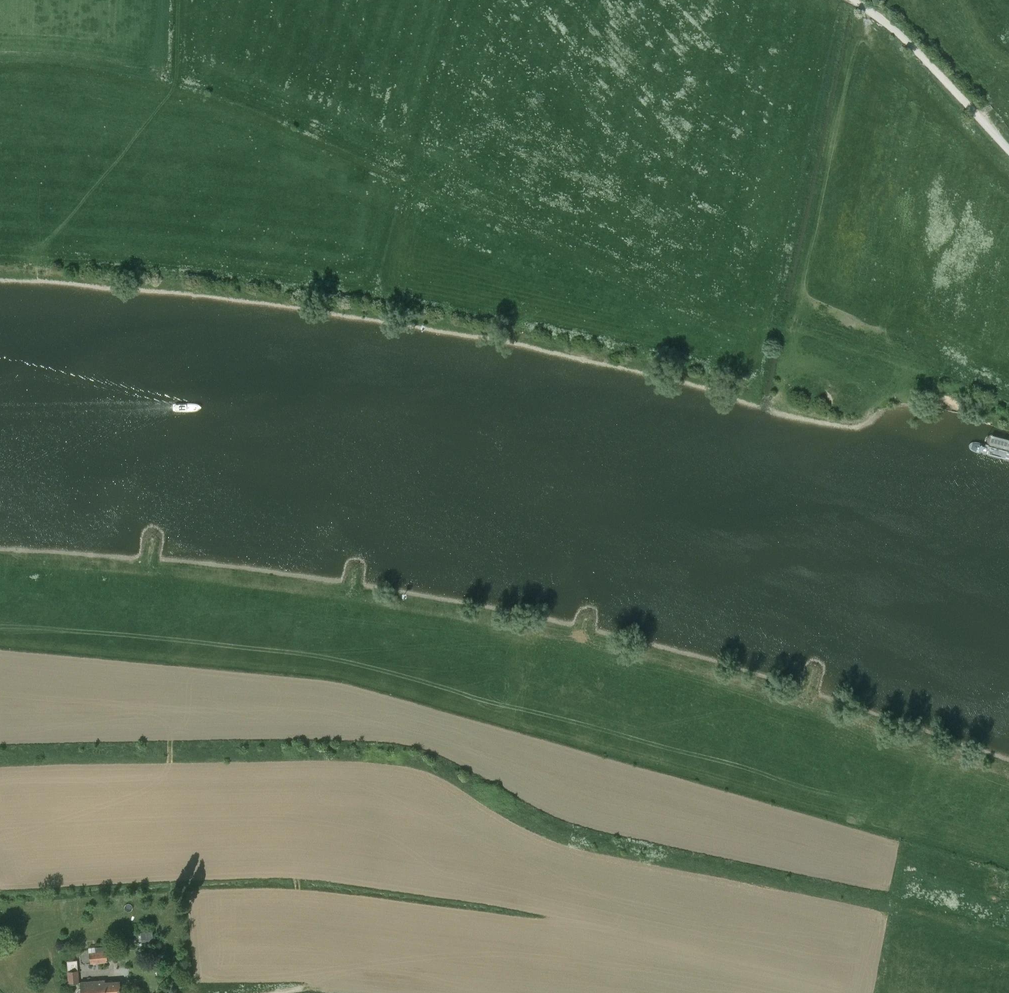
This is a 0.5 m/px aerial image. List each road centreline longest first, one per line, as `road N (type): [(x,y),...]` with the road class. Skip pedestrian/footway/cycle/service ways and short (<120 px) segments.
road 1 (unclassified): [(859,0),(1008,151)]

